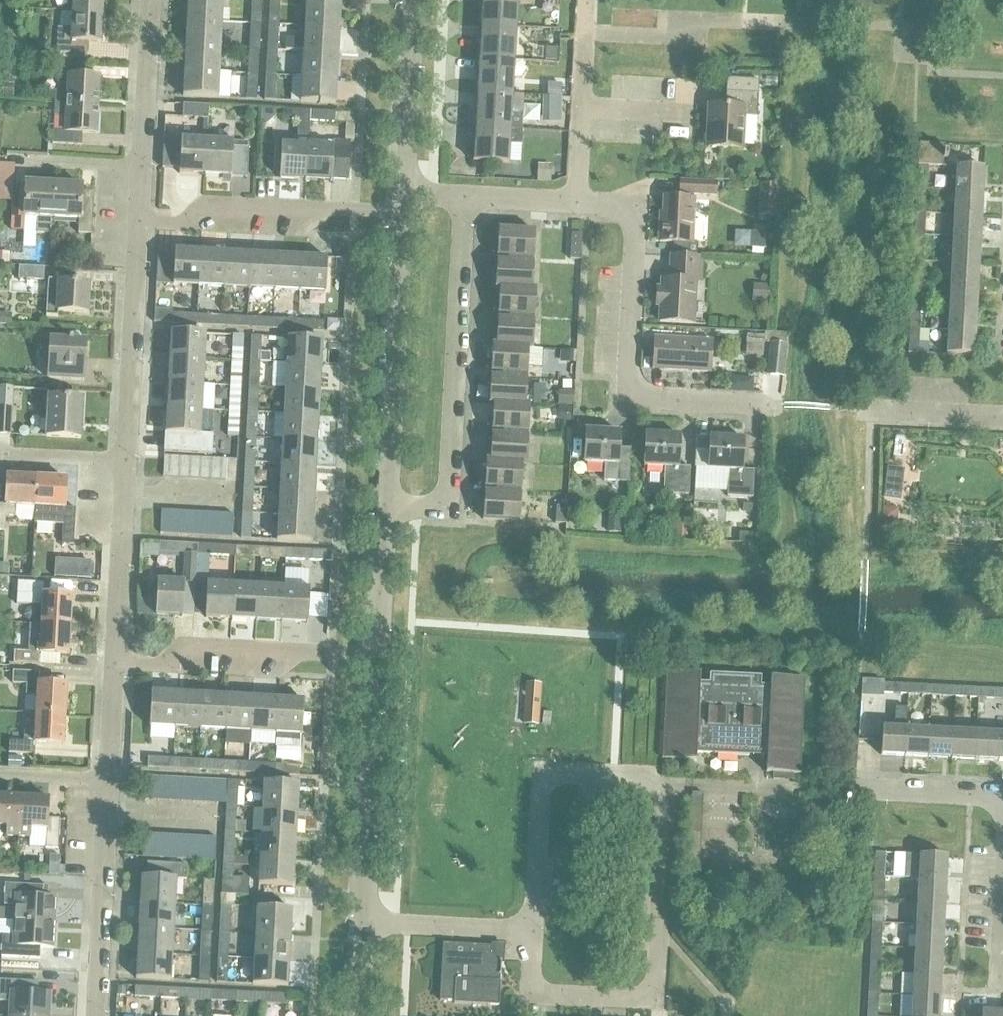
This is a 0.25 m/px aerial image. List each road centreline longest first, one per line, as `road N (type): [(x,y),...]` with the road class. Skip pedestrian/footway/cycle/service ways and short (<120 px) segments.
road 1 (residential): [(529,930),(540,777),(609,769),(662,786),(652,993),(525,987)]
road 2 (residential): [(773,404),(622,395),(630,217),(620,205),(576,200)]
road 3 (residential): [(384,500),(439,504),(448,489),(461,197)]
road 4 (residential): [(384,500),(397,212)]
road 5 (residential): [(112,662),(167,664),(191,645),(372,654)]
road 6 (residential): [(134,216),(238,221),(291,208),(397,212)]
road 7 (residential): [(359,917),(372,654)]
road 8 (residential): [(122,456),(134,216)]
road 9 (residential): [(93,1015),(105,782)]
road 10 (residential): [(112,662),(122,456)]
road 11 (residential): [(576,200),(585,0)]
road 12 (residential): [(397,192),(408,0)]
road 13 (residential): [(359,917),(529,930)]
road 14 (residential): [(137,165),(147,0)]
road 15 (residential): [(1002,799),(843,788)]
road 16 (residential): [(372,654),(384,500)]
road 17 (residential): [(1002,966),(1002,817)]
road 18 (residential): [(869,410),(1002,415)]
road 19 (residential): [(122,456),(0,450)]
road 20 (residential): [(15,159),(137,165)]

